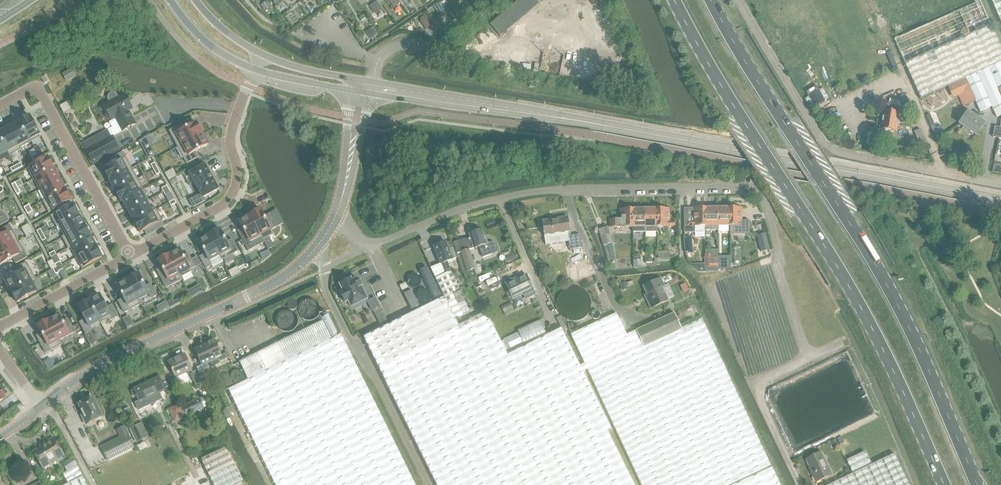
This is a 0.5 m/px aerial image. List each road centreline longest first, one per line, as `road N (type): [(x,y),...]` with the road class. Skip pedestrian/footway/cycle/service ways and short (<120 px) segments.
road 1 (primary): [(675,0),(854,293),(946,484)]
road 2 (primary): [(978,484),(882,274),(713,0)]
road 3 (unclassified): [(757,189),(562,190),(501,198),(370,247),(335,218)]
road 4 (tertiary): [(858,171),(539,115)]
road 5 (tertiary): [(45,405),(102,364),(268,286),(315,249)]
road 6 (unclassified): [(426,484),(326,287),(315,249)]
road 7 (residential): [(130,256),(43,97),(24,92),(0,105)]
road 8 (residential): [(236,116),(230,134),(237,188),(228,200),(130,256)]
road 9 (tertiary): [(539,115),(372,85)]
road 10 (tertiary): [(373,95),(539,115)]
road 11 (residential): [(130,256),(0,327)]
road 12 (tertiary): [(858,171),(1000,199)]

